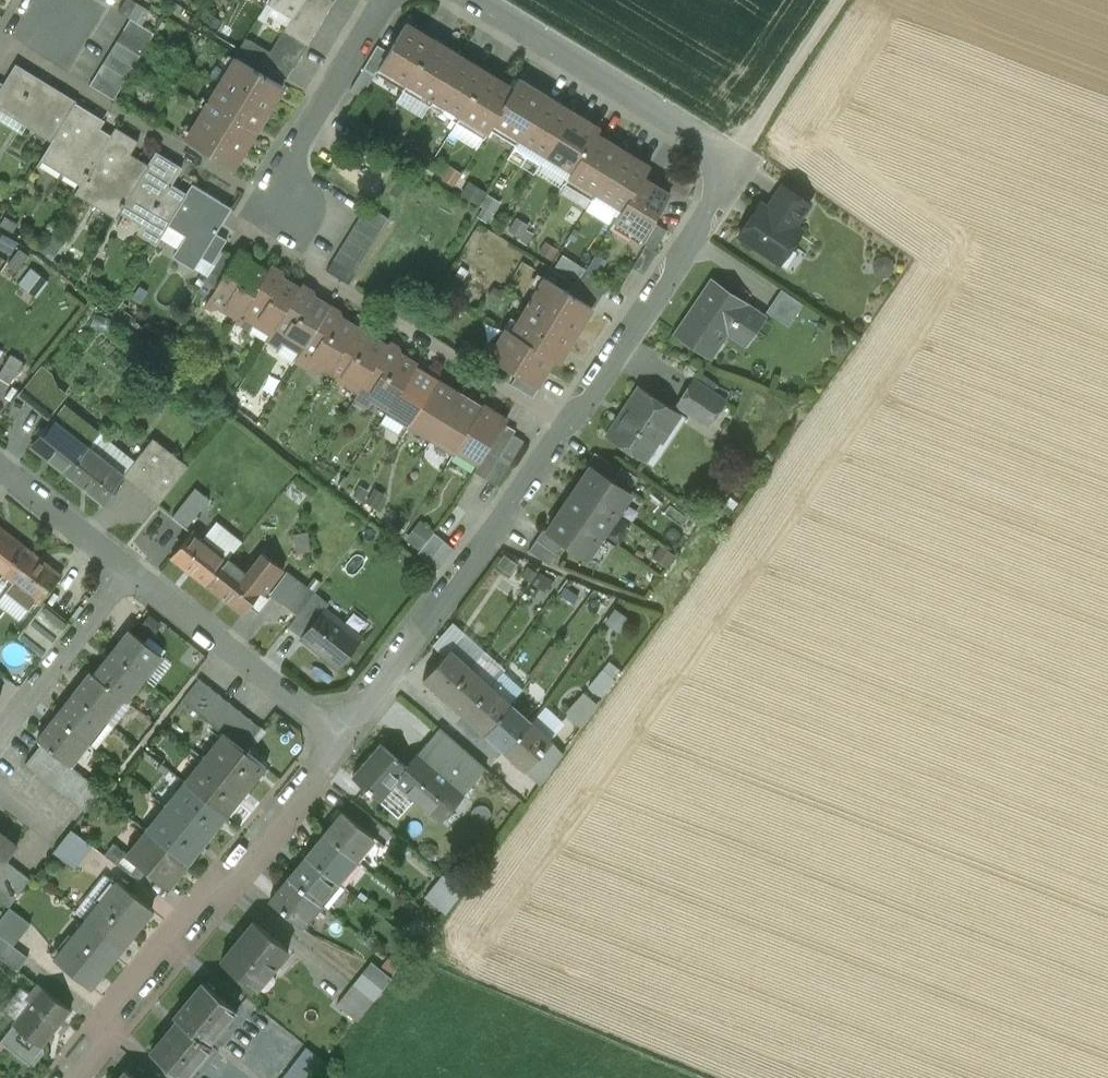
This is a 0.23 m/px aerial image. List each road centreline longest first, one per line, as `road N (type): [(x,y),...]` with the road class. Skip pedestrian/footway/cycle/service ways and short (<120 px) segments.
road 1 (residential): [(339,739),(565,425),(731,167),(464,0)]
road 2 (residential): [(68,1077),(339,739)]
road 3 (residential): [(339,739),(129,569)]
road 4 (residential): [(388,0),(318,109),(287,214)]
road 5 (residential): [(129,569),(0,733)]
road 6 (track): [(731,167),(844,0)]
road 7 (residential): [(129,569),(0,470)]

